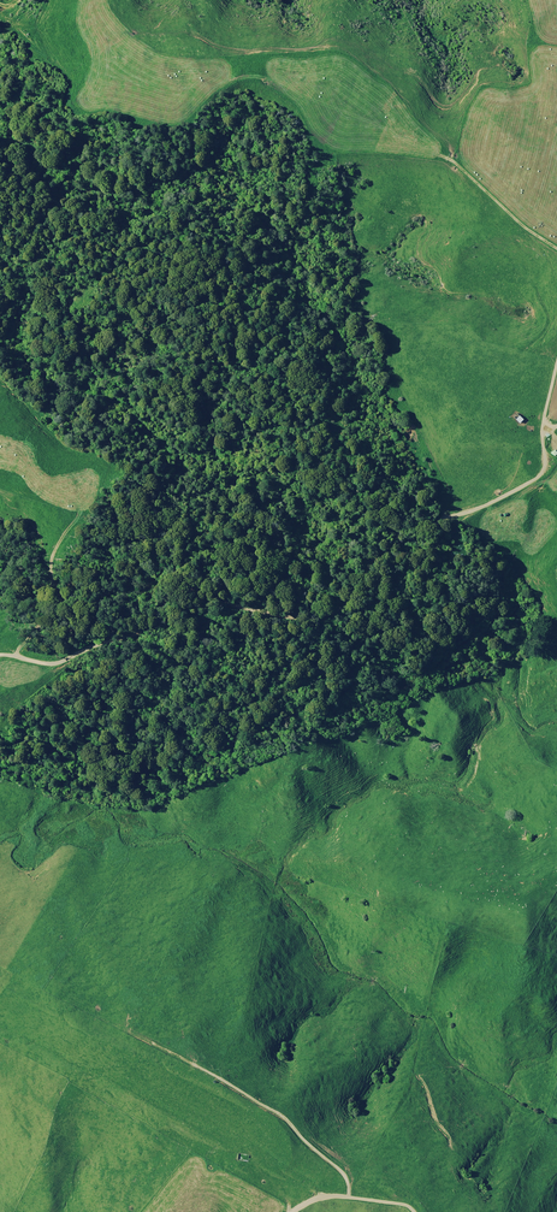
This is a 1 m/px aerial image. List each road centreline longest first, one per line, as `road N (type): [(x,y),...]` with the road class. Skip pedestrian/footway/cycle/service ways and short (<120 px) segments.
road 1 (track): [(546,424),(539,476),(475,511),(397,530),(345,601),(325,615),(278,616),(217,600),(179,632),(130,633),(55,664),(0,655)]
road 2 (track): [(448,159),(556,249)]
road 3 (track): [(294,1211),(334,1196),(414,1211)]

